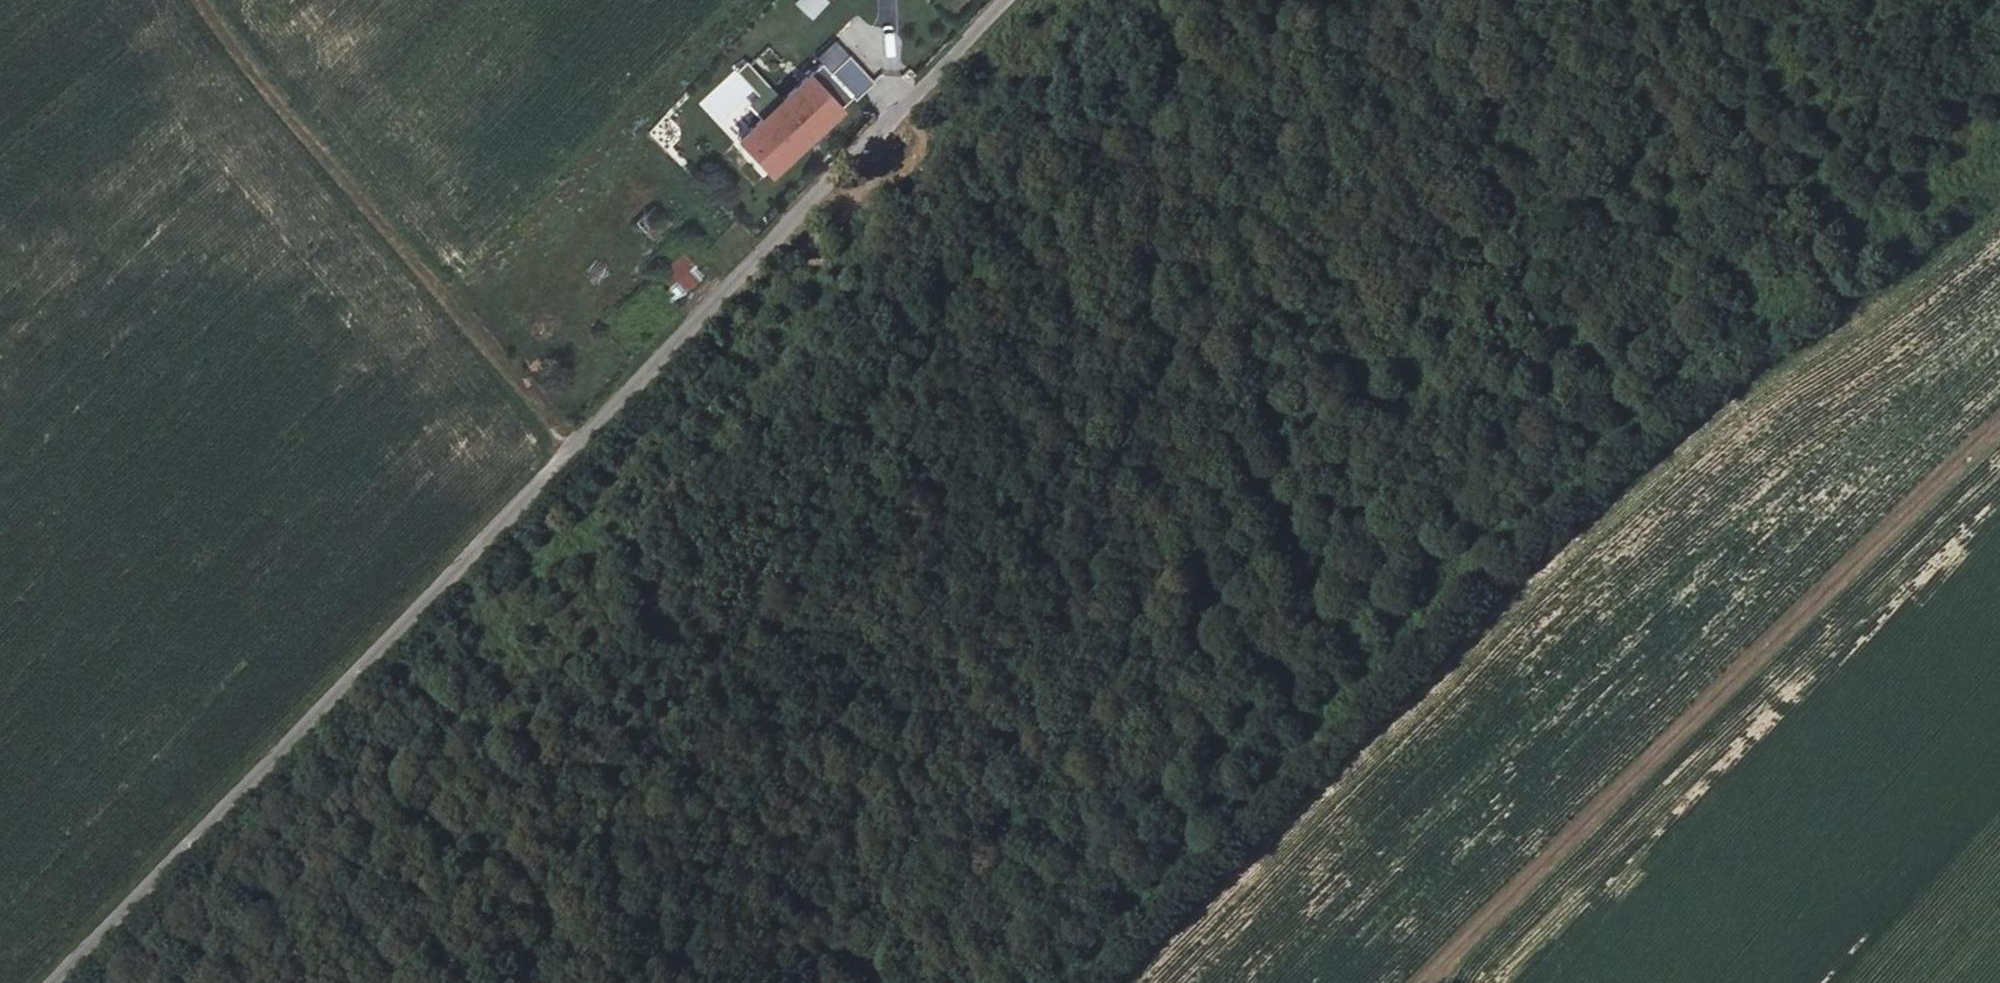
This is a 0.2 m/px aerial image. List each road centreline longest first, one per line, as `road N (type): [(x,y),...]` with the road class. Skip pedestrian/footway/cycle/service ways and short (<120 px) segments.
road 1 (unclassified): [(1008,0),(40,982)]
road 2 (track): [(1502,982),(1999,492)]
road 3 (track): [(206,0),(573,448)]

